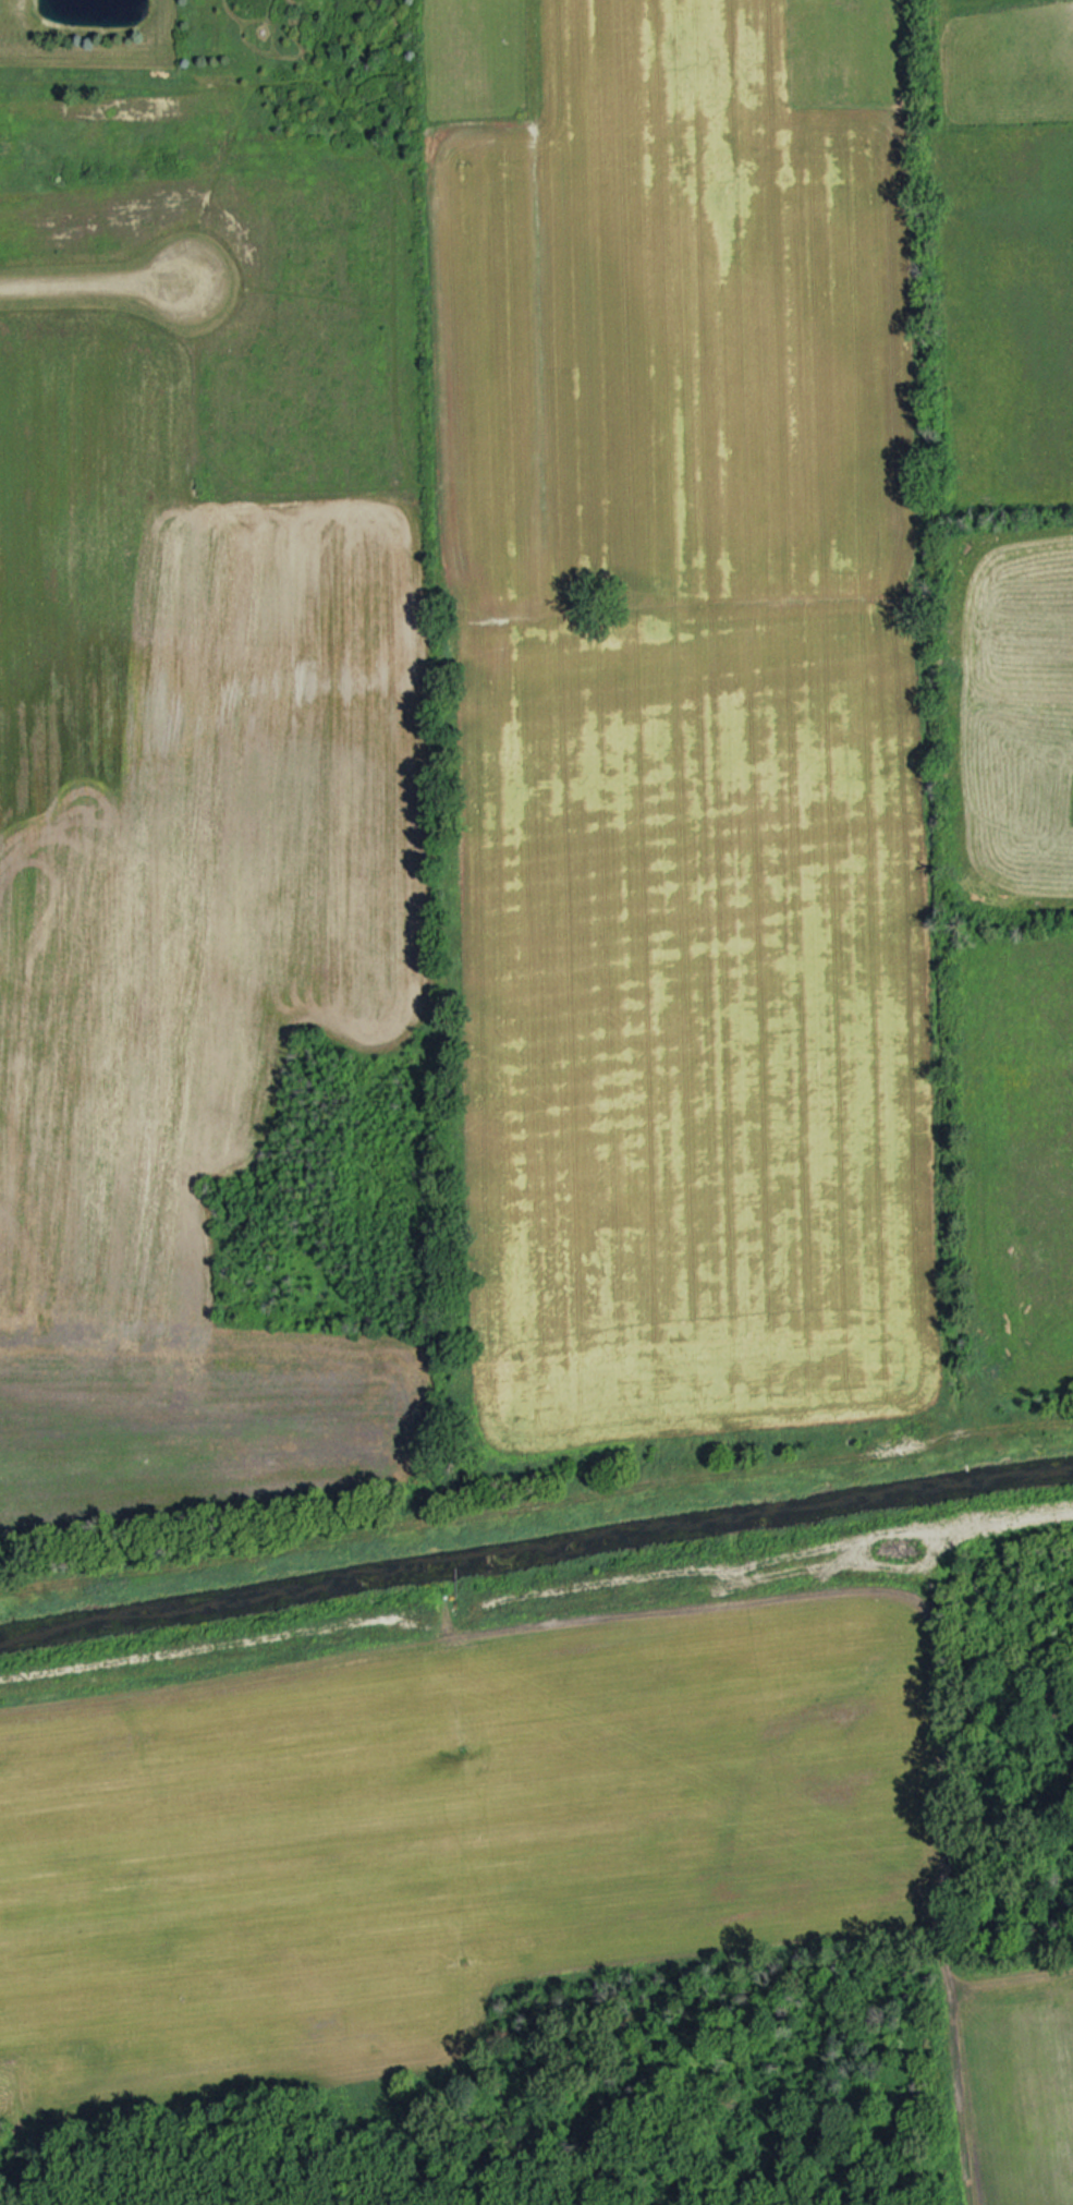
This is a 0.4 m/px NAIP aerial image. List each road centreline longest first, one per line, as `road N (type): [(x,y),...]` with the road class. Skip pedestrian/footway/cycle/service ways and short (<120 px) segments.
road 1 (residential): [(196,278),(0,286)]

